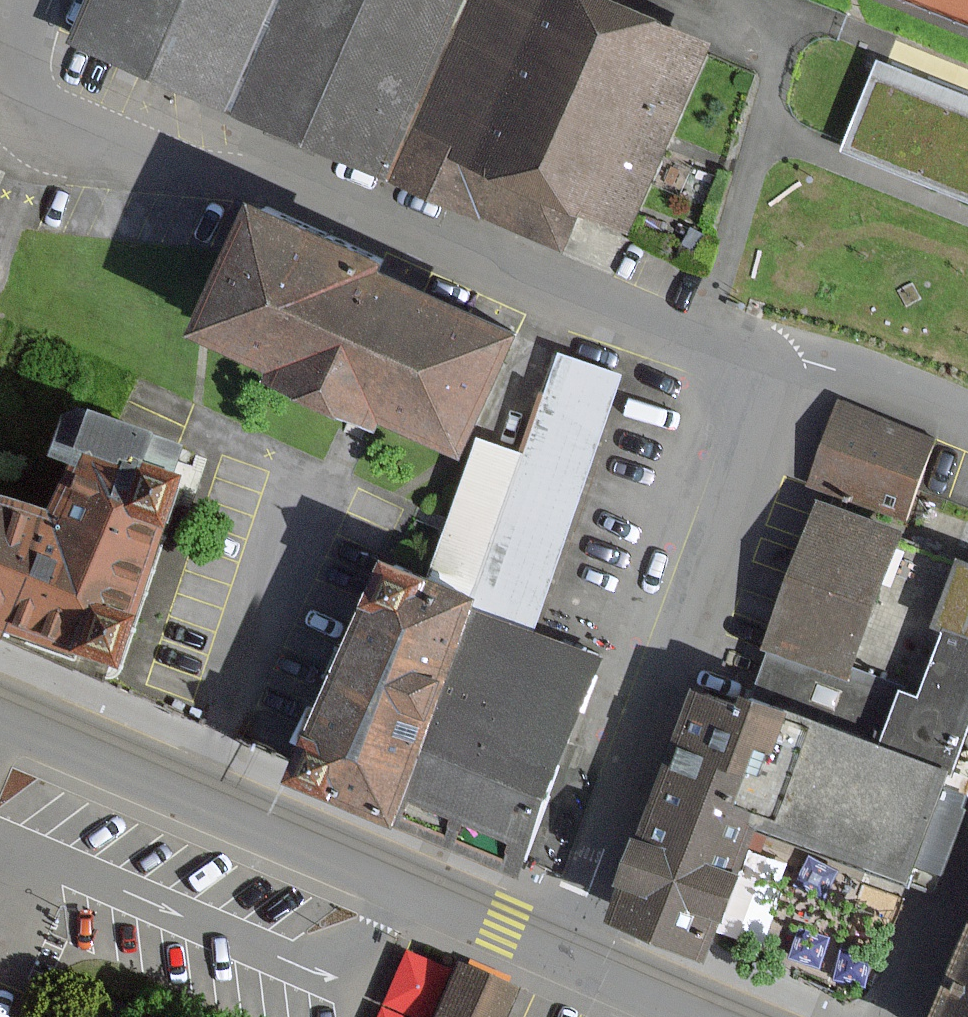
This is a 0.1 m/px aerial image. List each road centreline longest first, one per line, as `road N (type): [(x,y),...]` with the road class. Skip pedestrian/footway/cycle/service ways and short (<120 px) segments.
road 1 (residential): [(782,368),(258,185),(8,127)]
road 2 (residential): [(782,368),(778,403),(566,955)]
road 3 (tertiary): [(566,955),(0,713)]
road 4 (residential): [(967,419),(812,359),(782,368)]
road 5 (tertiary): [(694,1016),(566,955)]

